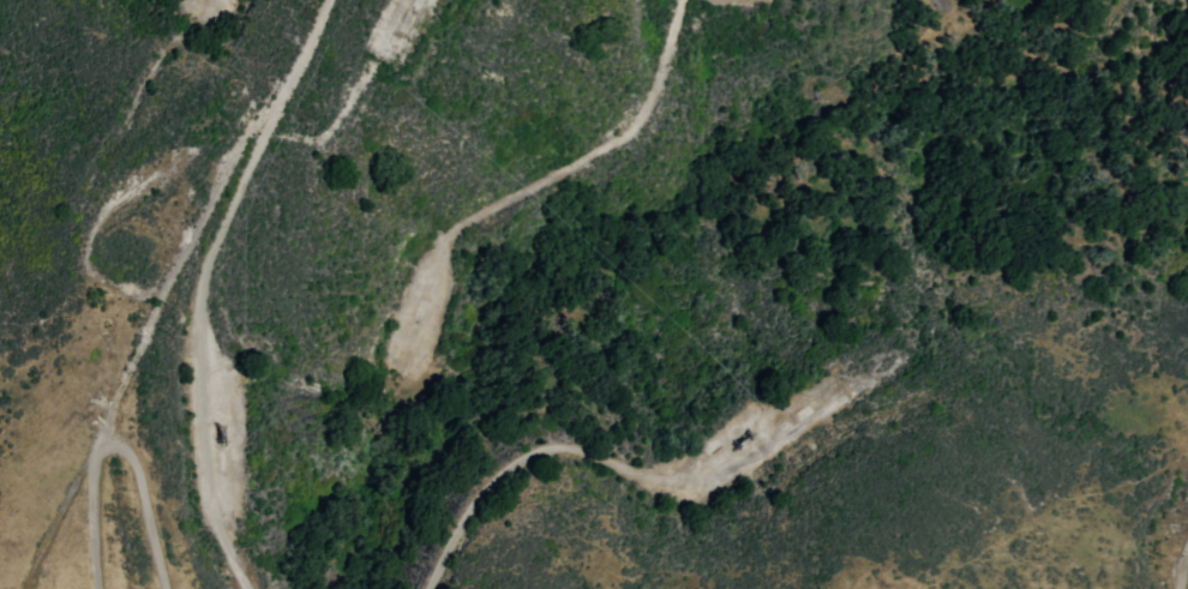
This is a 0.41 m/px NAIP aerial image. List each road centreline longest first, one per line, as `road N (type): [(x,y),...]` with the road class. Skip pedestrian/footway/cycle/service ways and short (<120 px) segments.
road 1 (residential): [(16,587),(216,179),(280,104)]
road 2 (residential): [(857,390),(752,453),(685,480),(640,476),(576,449),(529,456),(469,511),(428,588)]
road 3 (residential): [(251,588),(229,549),(205,444),(200,311),(211,250),(269,113)]
road 4 (residential): [(416,289),(437,254),(478,215),(630,128),(650,103),(684,0)]
road 5 (residential): [(326,0),(280,104),(282,125),(310,138),(330,130),(344,110),(407,0)]
road 6 (residential): [(269,113),(234,62),(234,0)]

